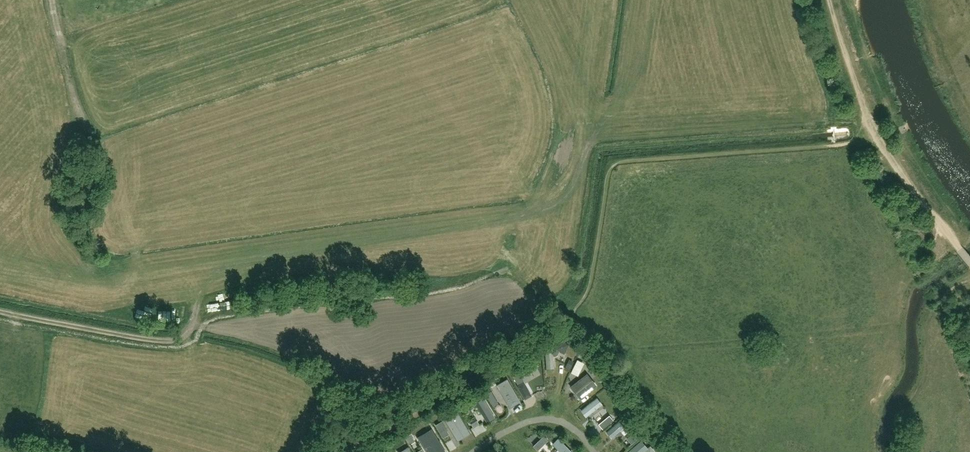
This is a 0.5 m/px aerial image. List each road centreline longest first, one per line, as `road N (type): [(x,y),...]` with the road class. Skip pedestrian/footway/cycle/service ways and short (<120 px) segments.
road 1 (track): [(363,451),(571,319)]
road 2 (track): [(571,319),(618,349),(691,451)]
road 3 (track): [(827,0),(882,142)]
road 4 (track): [(882,142),(969,262)]

